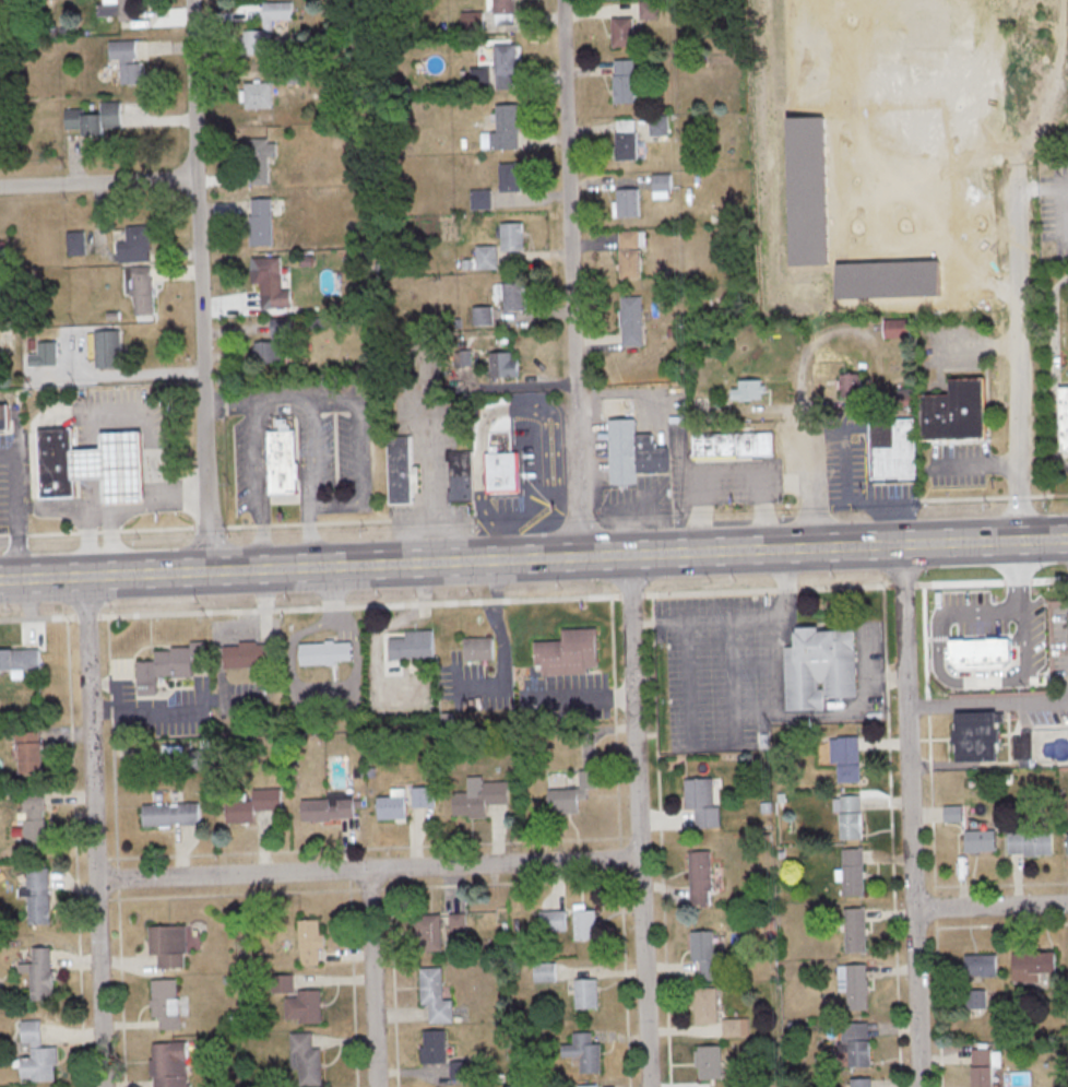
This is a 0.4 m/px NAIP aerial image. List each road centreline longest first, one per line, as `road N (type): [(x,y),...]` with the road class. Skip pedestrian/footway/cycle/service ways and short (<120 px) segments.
road 1 (primary): [(1067,539),(0,580)]
road 2 (residential): [(211,571),(190,0)]
road 3 (residential): [(579,557),(561,0)]
road 4 (residential): [(640,858),(96,879)]
road 5 (residential): [(921,1086),(902,544)]
road 6 (residential): [(649,1086),(629,557)]
road 7 (residential): [(104,1086),(83,576)]
road 8 (residential): [(1020,541),(1016,156)]
road 9 (residential): [(814,547),(799,366),(821,335),(866,328)]
road 10 (residential): [(376,1086),(367,869)]
road 11 (residential): [(197,178),(0,187)]
road 12 (residential): [(1067,905),(915,909)]

